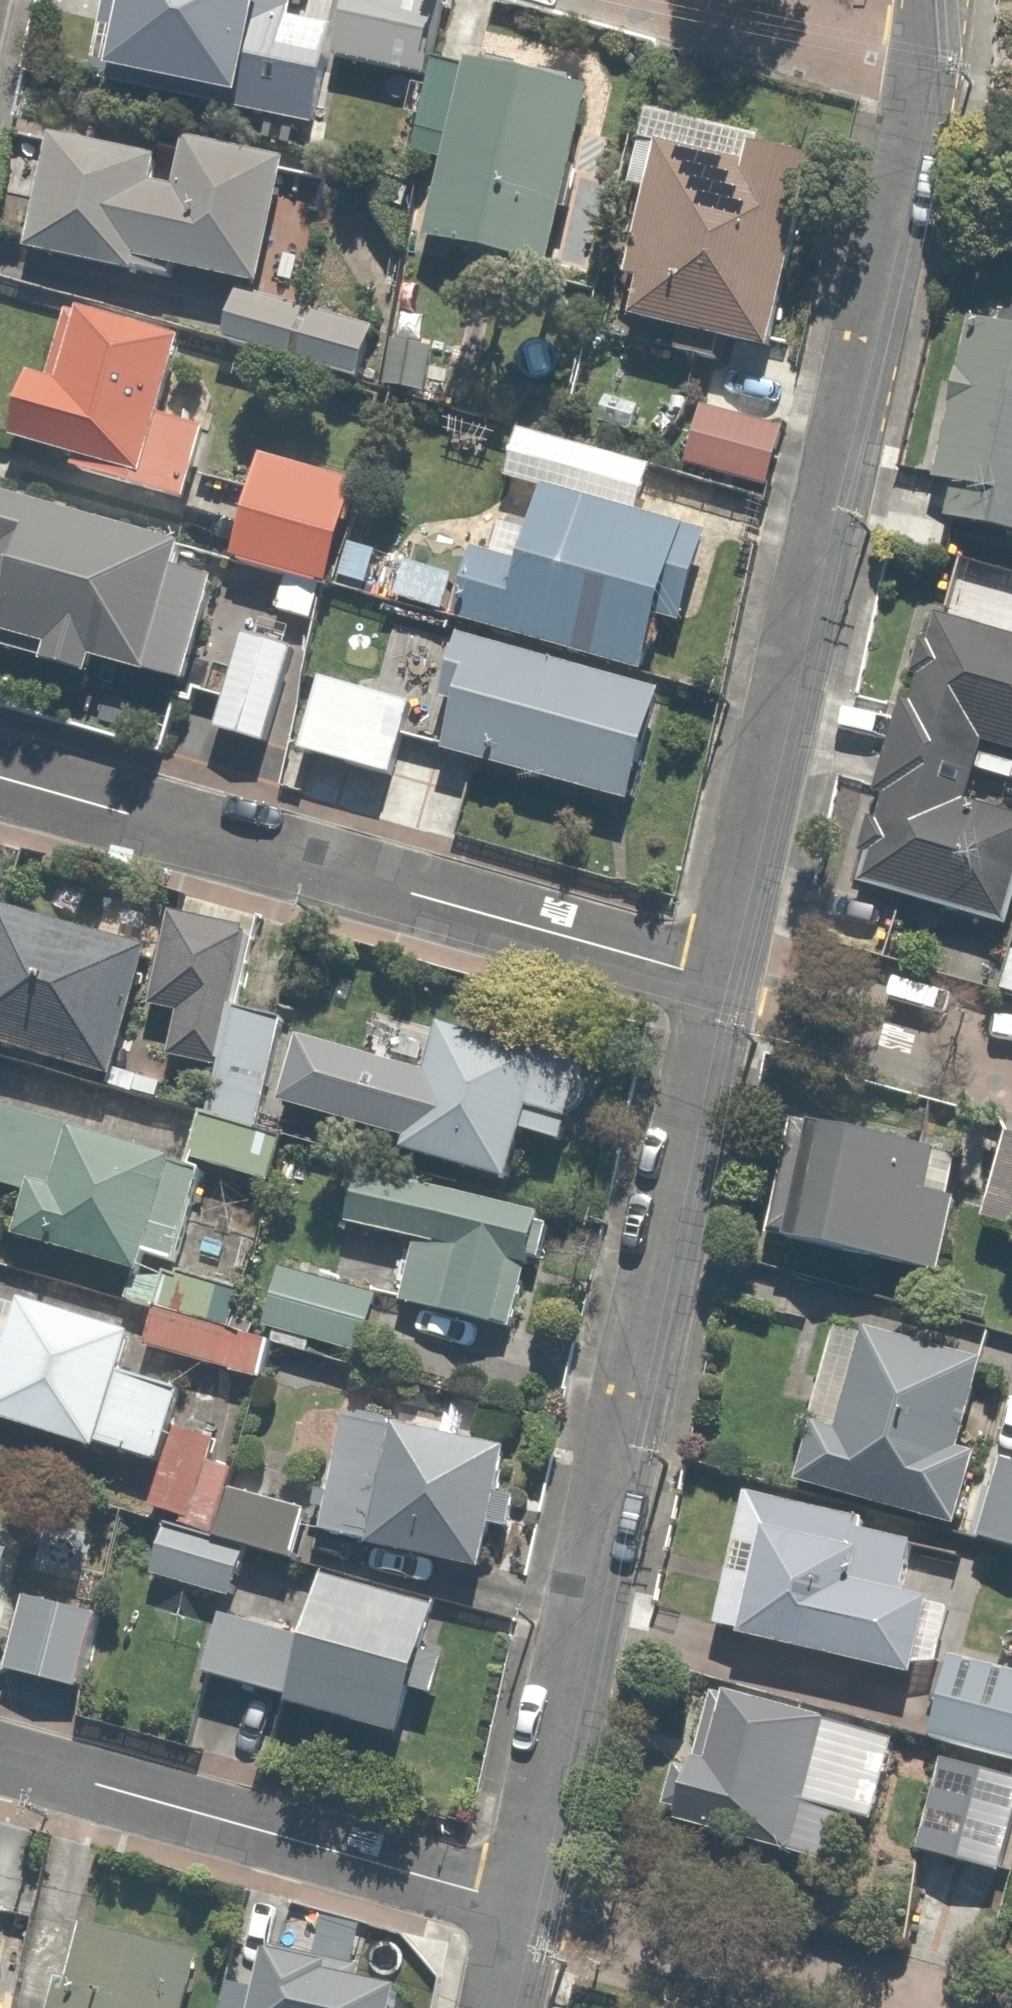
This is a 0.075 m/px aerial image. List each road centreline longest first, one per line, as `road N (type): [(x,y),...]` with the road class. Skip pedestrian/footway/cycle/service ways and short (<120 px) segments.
road 1 (residential): [(935,55),(712,978)]
road 2 (residential): [(712,978),(513,1900)]
road 3 (residential): [(712,978),(0,777)]
road 4 (residential): [(0,1756),(513,1900)]
road 5 (residential): [(513,1900),(888,2007)]
road 6 (residential): [(712,978),(1011,1065)]
road 7 (residential): [(935,55),(738,0)]

